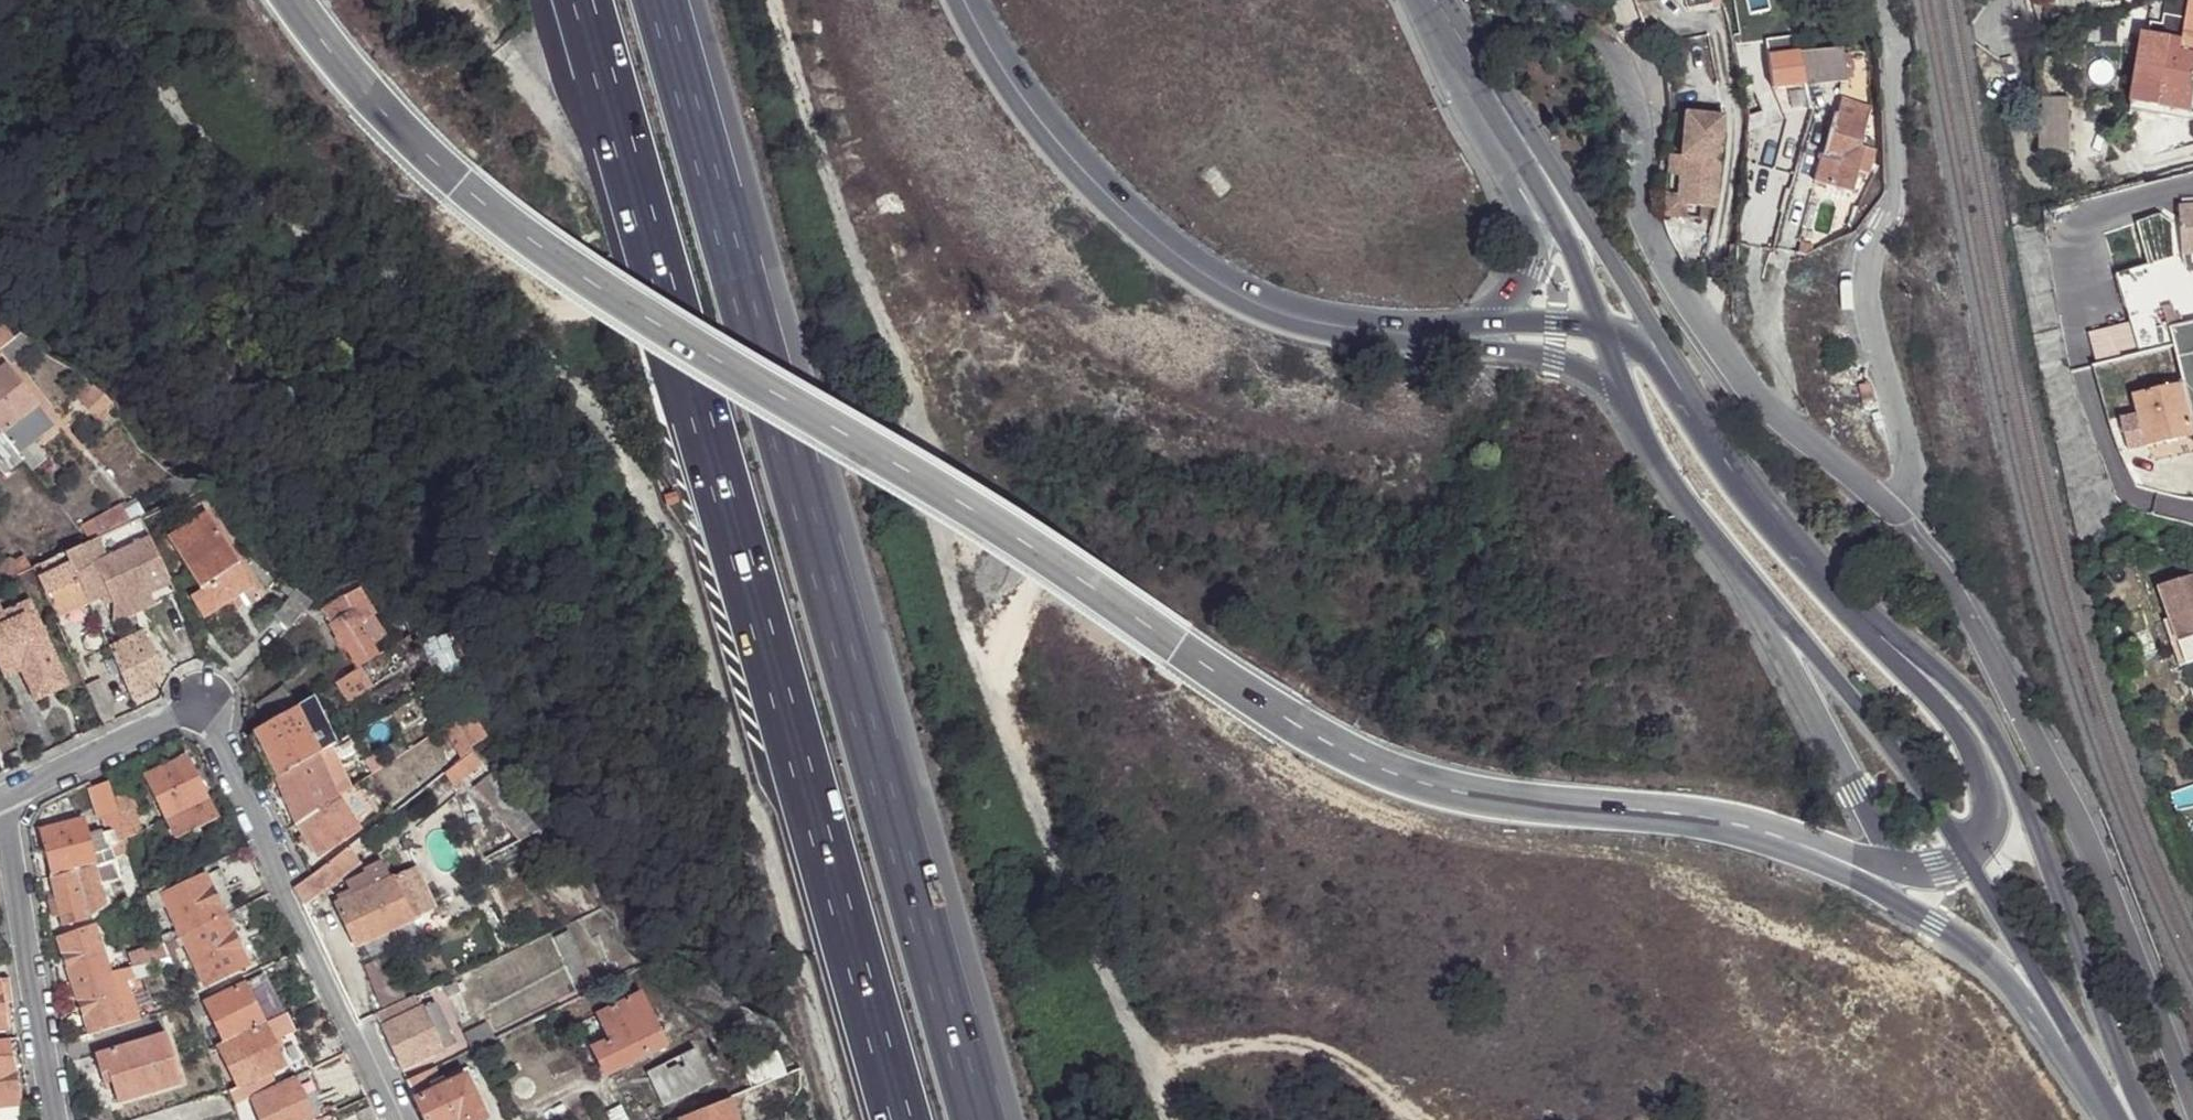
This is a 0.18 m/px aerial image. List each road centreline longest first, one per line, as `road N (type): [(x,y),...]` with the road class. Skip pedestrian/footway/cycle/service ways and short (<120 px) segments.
road 1 (motorway): [(292,0),(365,98),(458,189),(535,247),(1302,729),(1402,777),(1469,795),(1672,813),(1796,843)]
road 2 (track): [(1167,1119),(1146,1056),(1100,976),(937,543),(769,0)]
road 3 (motorway): [(981,1119),(660,0)]
road 4 (motorway): [(585,0),(904,1119)]
road 5 (secondary): [(2152,1119),(2004,747),(1961,686),(1789,548)]
road 6 (residential): [(2189,1119),(2076,833),(1997,656),(1938,557),(1895,505)]
road 7 (residential): [(402,1119),(201,714),(6,797)]
road 8 (residential): [(1895,505),(1810,446),(1683,309),(1635,209),(1629,64),(1560,0)]
road 9 (secondary): [(967,0),(997,56),(1075,152),(1149,227),(1228,289),(1294,317),(1448,339)]
road 10 (residential): [(1895,505),(1899,401),(1869,262),(1896,191),(1887,53)]
road 11 (motorway): [(1796,843),(1987,960),(2114,1119)]
road 12 (secondary): [(1968,861),(1991,829),(1990,784),(1965,736),(1789,548)]
road 13 (tertiary): [(1451,27),(1478,121),(1527,226),(1534,258),(1523,287),(1490,323),(1448,339)]
road 14 (secondary): [(1760,611),(1833,674),(1912,766),(1968,861)]
road 15 (residential): [(6,797),(54,1119)]
road 16 (tertiary): [(1691,396),(1610,258),(1520,148)]
road 17 (secondary): [(1968,861),(2117,1119)]
road 18 (secondary): [(1760,611),(1891,866)]
road 19 (secondary): [(1626,406),(1760,611)]
road 20 (tertiary): [(1520,148),(1568,238),(1601,331)]
road 21 (secondary): [(1448,339),(1554,358),(1590,374),(1626,406)]
road 22 (secondary): [(1789,548),(1739,481),(1691,396)]
road 23 (secondary): [(1601,331),(1539,324),(1448,339)]
road 24 (residential): [(1887,53),(1995,31),(2007,0)]
road 25 (tertiary): [(1520,148),(1451,27)]

